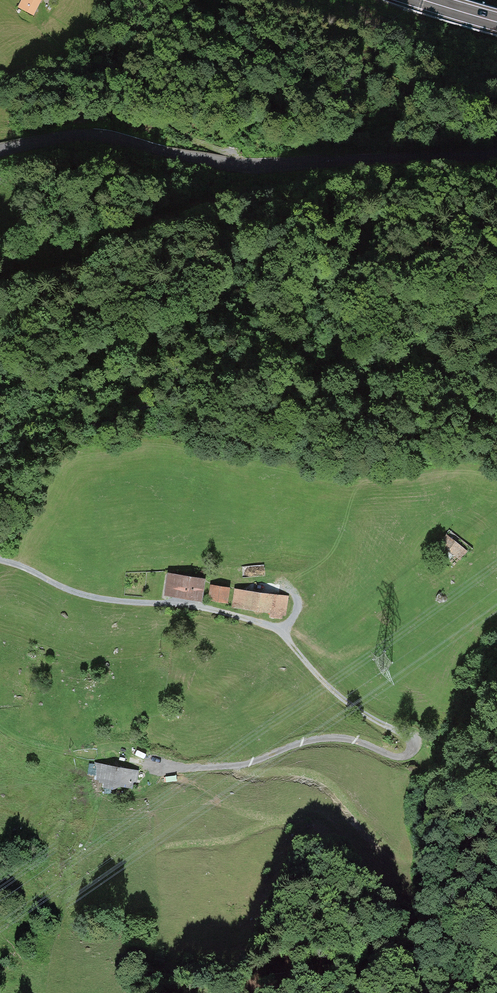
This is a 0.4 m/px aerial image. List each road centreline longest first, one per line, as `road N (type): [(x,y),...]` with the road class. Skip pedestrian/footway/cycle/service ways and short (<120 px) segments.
road 1 (track): [(0,560),(67,591),(268,626),(338,697),(415,746),(404,760),(332,736),(239,762),(150,772)]
road 2 (track): [(0,527),(13,519),(42,450),(64,433),(133,408),(236,400),(319,411),(496,389)]
road 3 (unclassified): [(496,153),(268,165),(83,135),(0,147)]

